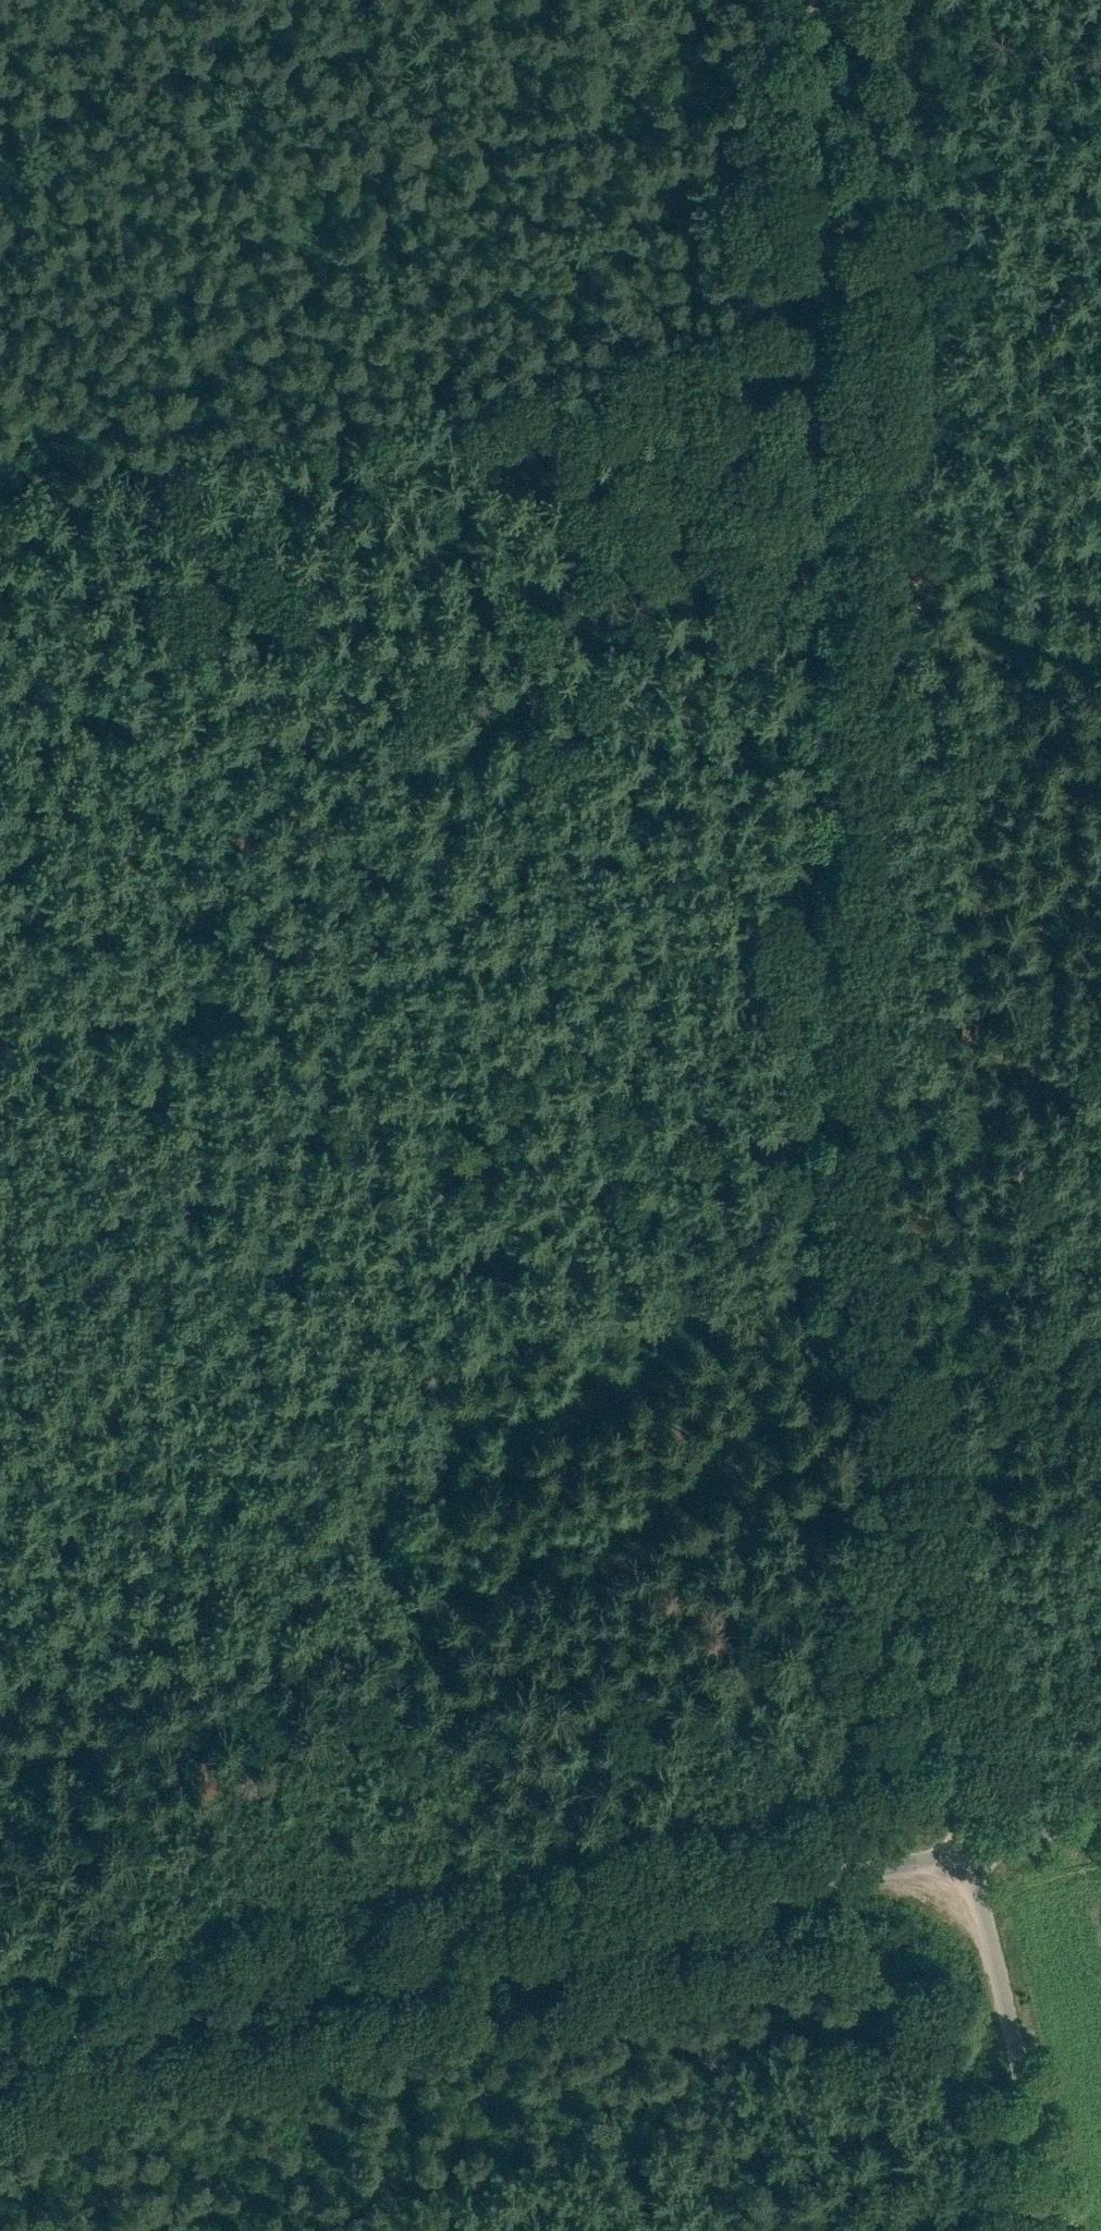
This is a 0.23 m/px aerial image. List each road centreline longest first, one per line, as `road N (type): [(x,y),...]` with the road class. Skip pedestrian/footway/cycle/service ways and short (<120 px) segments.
road 1 (unclassified): [(825,0),(821,1065),(965,1856)]
road 2 (residential): [(965,1856),(0,2048)]
road 3 (track): [(0,677),(824,547)]
road 4 (unclassified): [(965,1856),(1065,2230)]
road 5 (residential): [(1100,1822),(965,1856)]

